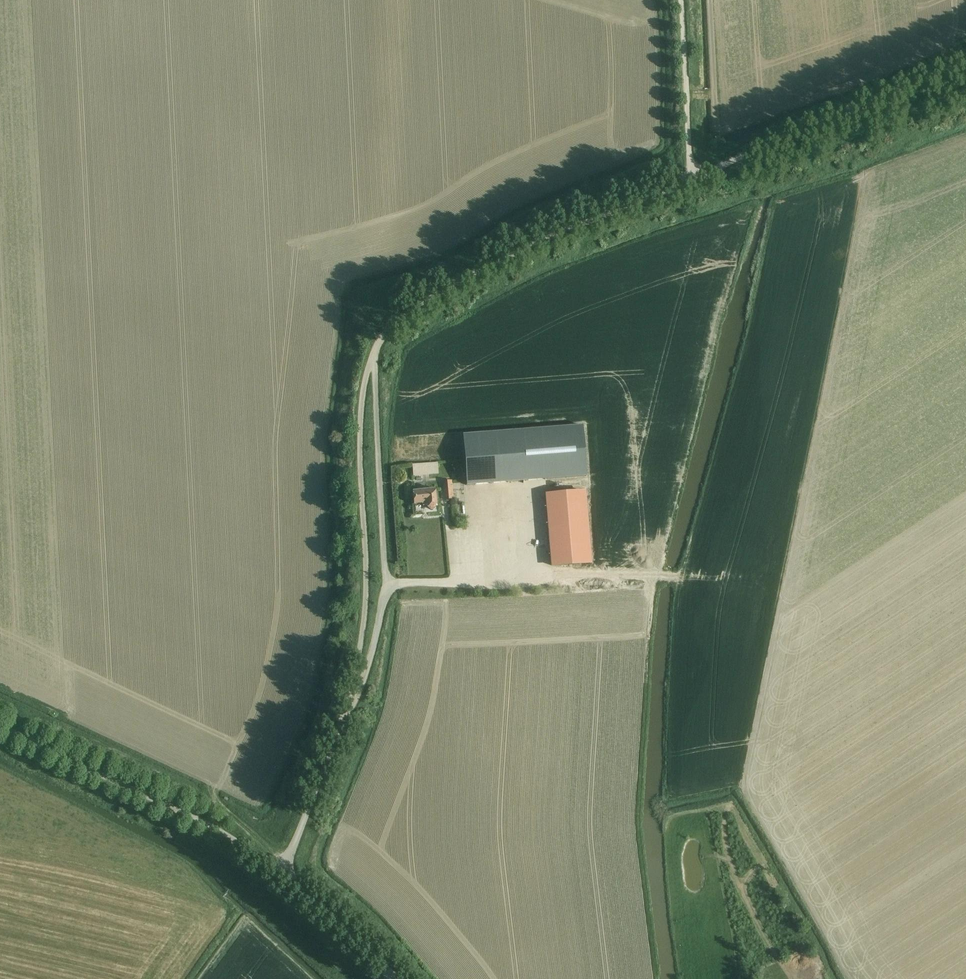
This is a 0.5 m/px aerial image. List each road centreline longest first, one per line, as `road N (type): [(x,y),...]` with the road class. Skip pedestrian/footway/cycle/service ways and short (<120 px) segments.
road 1 (track): [(882,173),(866,182),(786,579),(594,576)]
road 2 (unclassified): [(373,357),(392,585),(342,718)]
road 3 (unclassified): [(373,357),(392,327),(448,289),(691,182)]
road 4 (unclassified): [(342,718),(366,601),(360,404),(373,357)]
road 5 (unclassified): [(284,873),(218,833),(0,729)]
road 6 (unclassified): [(965,61),(691,182)]
road 7 (track): [(786,579),(746,774),(785,855)]
road 8 (unclassified): [(691,182),(681,0)]
road 9 (unclassified): [(284,873),(342,718)]
road 10 (unclassified): [(396,978),(284,873)]

